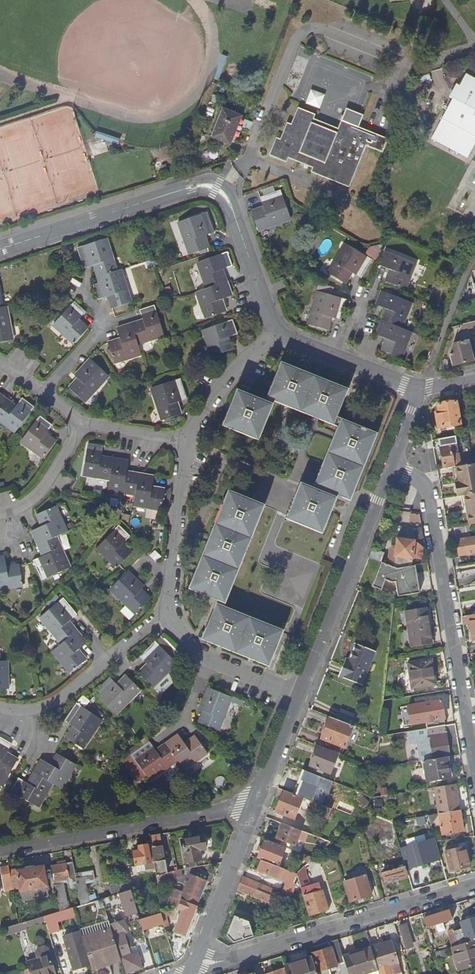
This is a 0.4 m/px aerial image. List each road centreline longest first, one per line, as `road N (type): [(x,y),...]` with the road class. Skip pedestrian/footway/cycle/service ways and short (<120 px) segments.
road 1 (residential): [(389,465),(416,478),(430,497),(474,764)]
road 2 (residential): [(189,973),(474,886)]
road 3 (residential): [(0,851),(256,806)]
road 4 (residential): [(299,695),(389,465)]
road 5 (residential): [(171,616),(64,696),(28,710),(0,707)]
road 6 (residential): [(0,249),(182,190)]
road 7 (residential): [(189,973),(256,806)]
road 8 (residential): [(191,442),(171,616)]
road 9 (residential): [(171,616),(210,659),(299,695)]
road 10 (residential): [(281,333),(418,391)]
road 11 (residential): [(418,391),(474,256)]
road 12 (residential): [(281,333),(237,367),(191,442)]
road 13 (residential): [(43,393),(101,329),(81,286)]
road 14 (residential): [(0,516),(42,491),(85,422)]
road 15 (residential): [(234,213),(281,333)]

